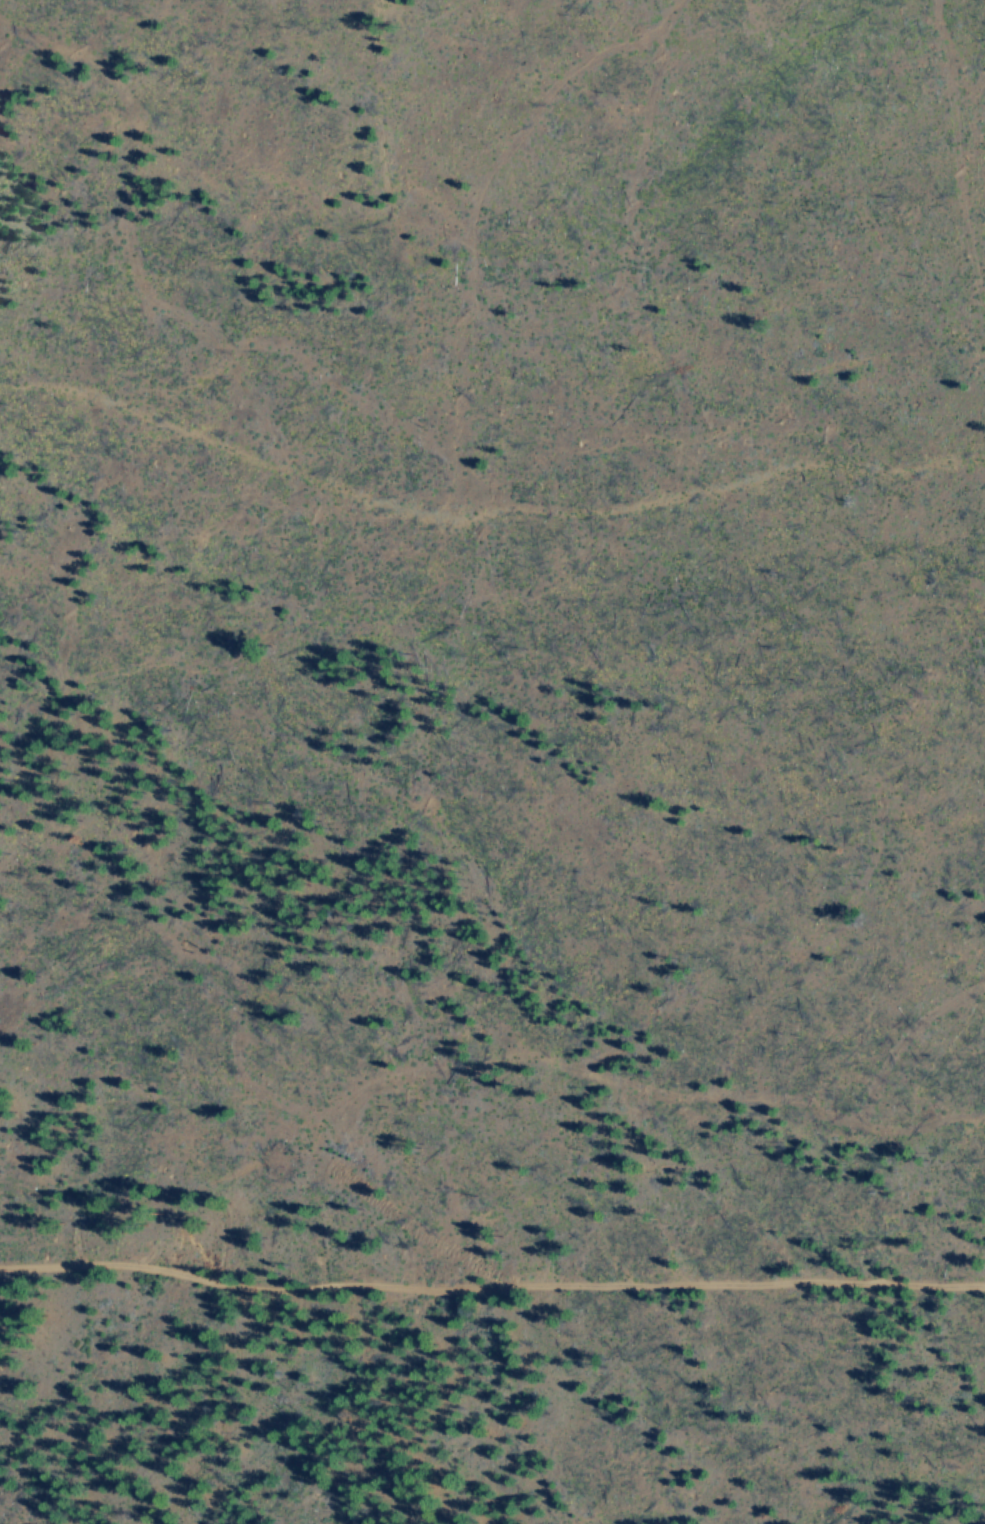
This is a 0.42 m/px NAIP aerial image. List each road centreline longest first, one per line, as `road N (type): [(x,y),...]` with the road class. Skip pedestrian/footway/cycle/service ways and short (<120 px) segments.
road 1 (track): [(0,1272),(260,1292),(984,1259)]

